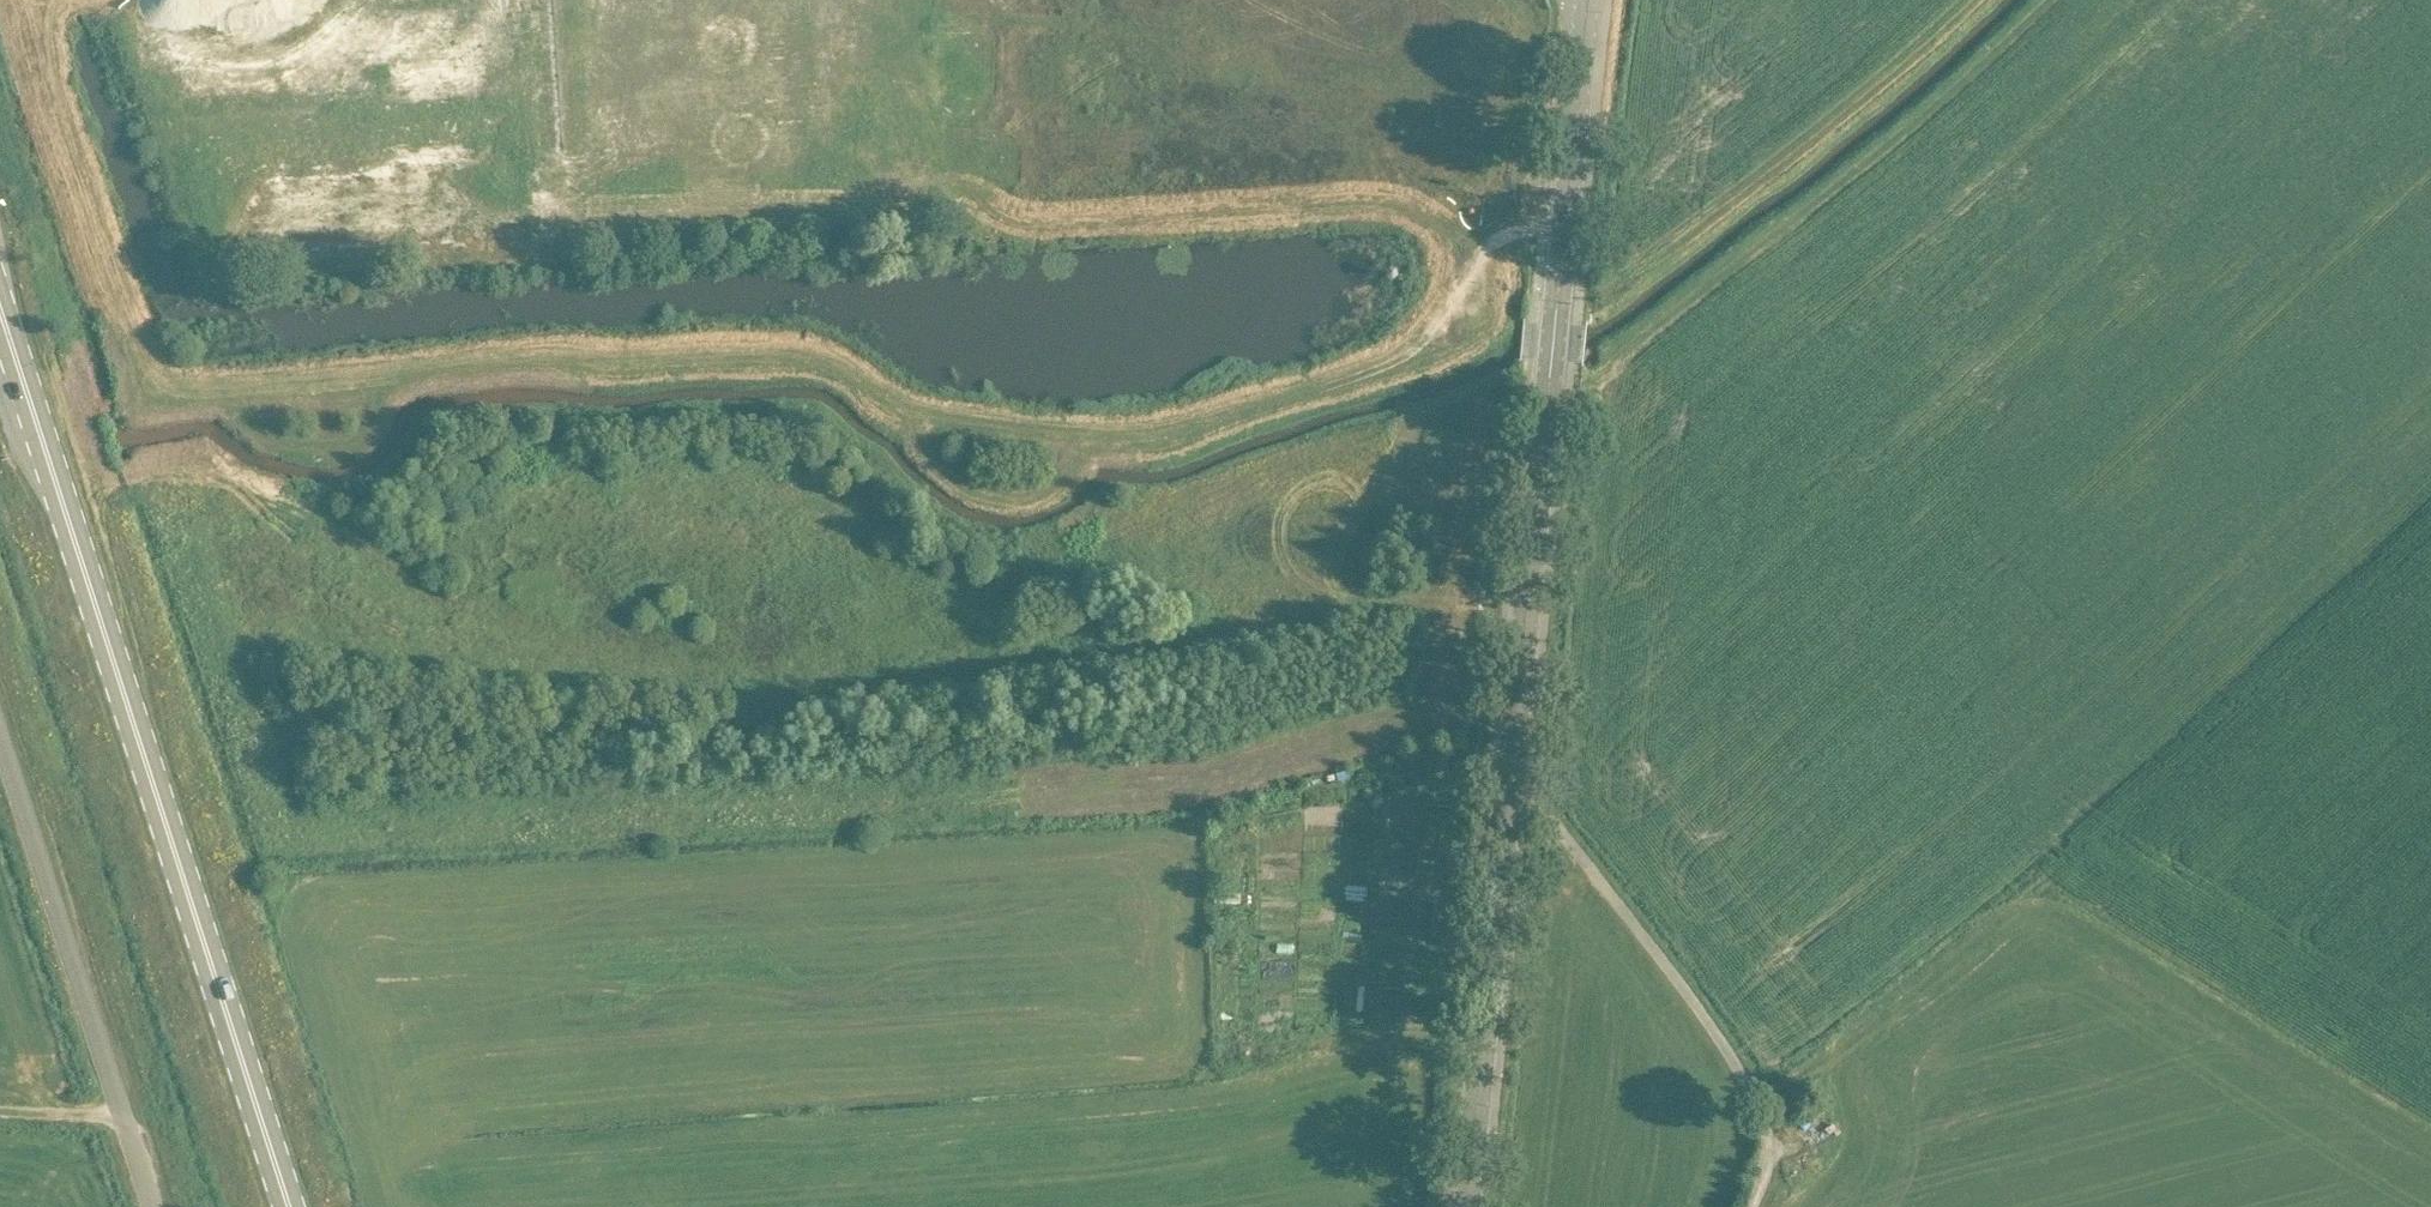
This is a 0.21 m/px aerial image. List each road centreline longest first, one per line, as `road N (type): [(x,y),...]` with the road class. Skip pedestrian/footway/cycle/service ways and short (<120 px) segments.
road 1 (tertiary): [(1463,1206),(1588,0)]
road 2 (secondary): [(288,1206),(0,312)]
road 3 (unclassified): [(151,1206),(0,736)]

